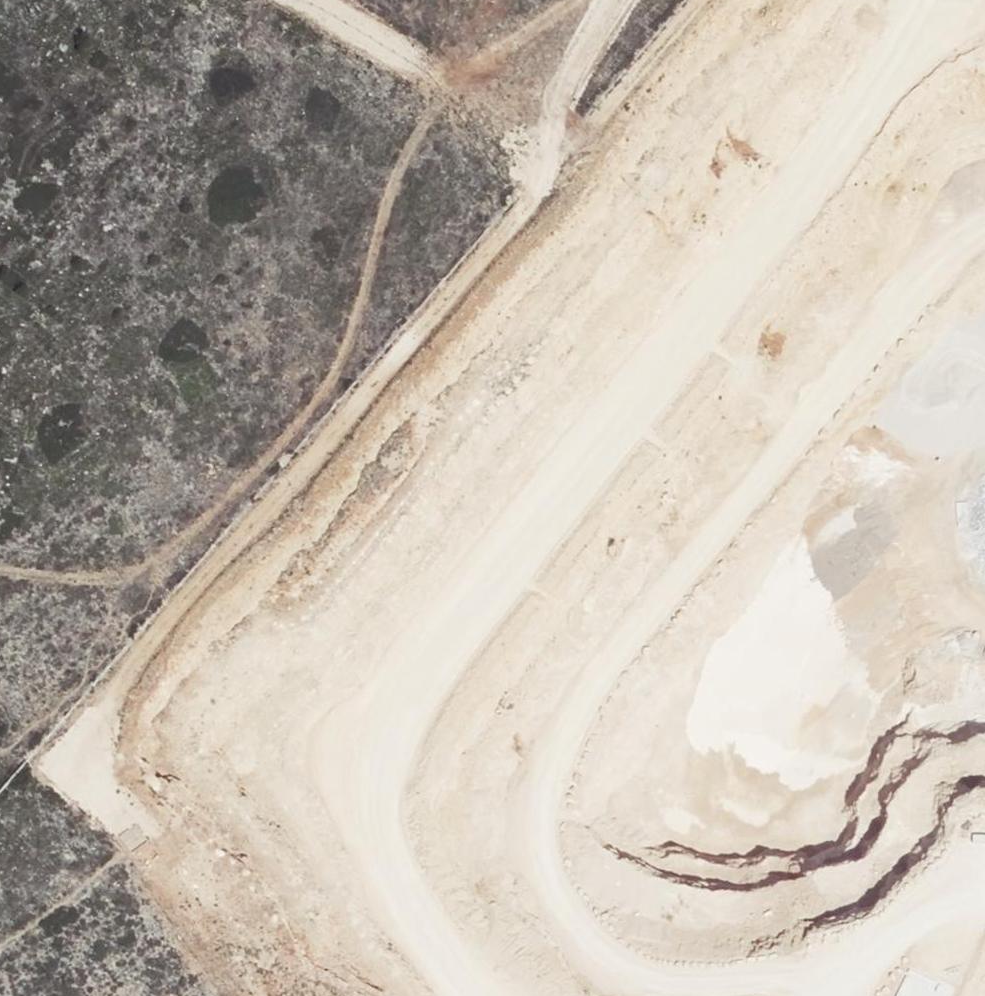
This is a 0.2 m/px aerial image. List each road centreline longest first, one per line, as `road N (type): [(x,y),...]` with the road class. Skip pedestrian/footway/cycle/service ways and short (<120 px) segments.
road 1 (track): [(574,0),(484,57),(432,103),(398,172),(335,385),(301,434),(145,571),(106,579),(0,568)]

